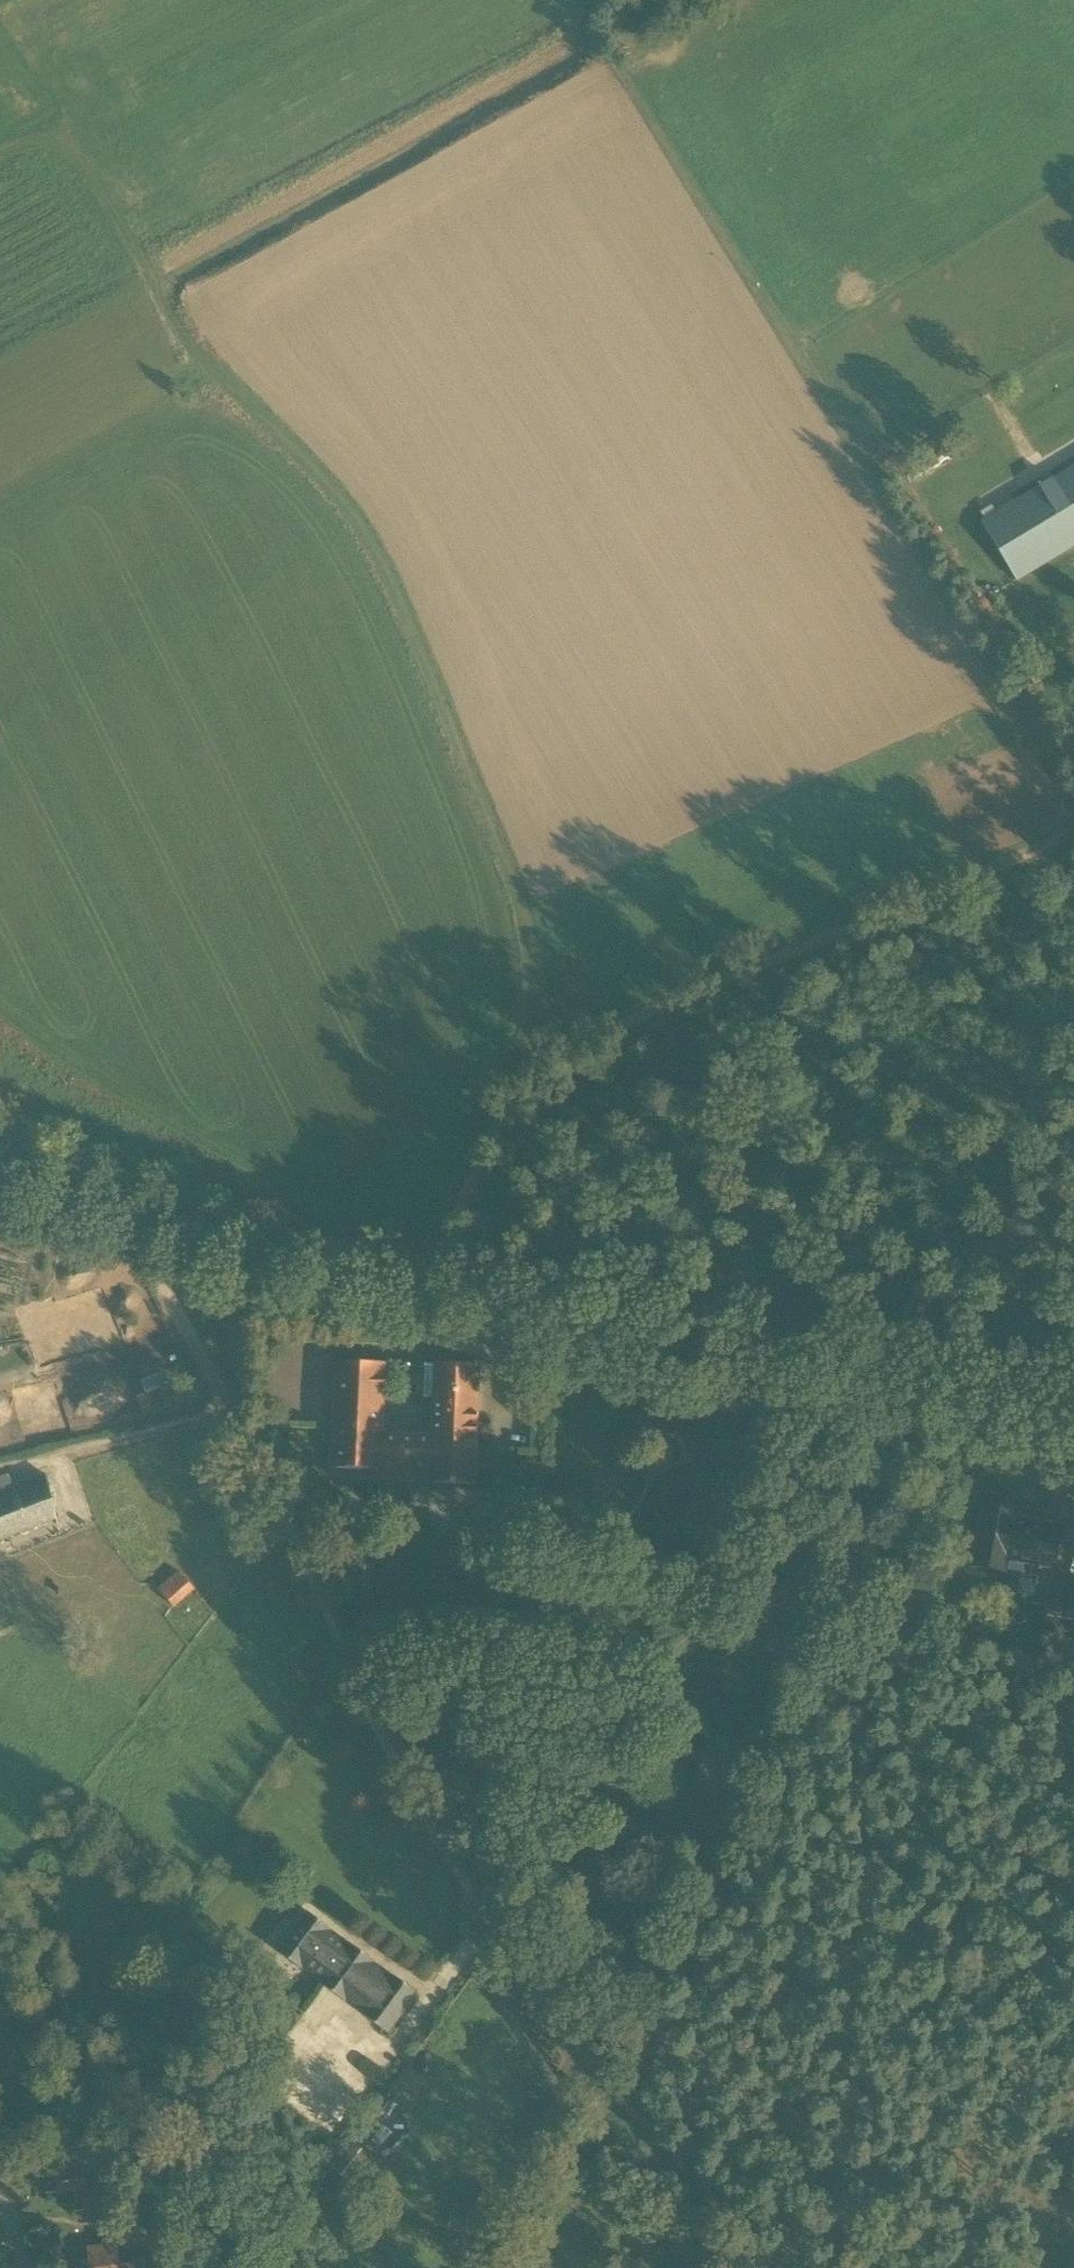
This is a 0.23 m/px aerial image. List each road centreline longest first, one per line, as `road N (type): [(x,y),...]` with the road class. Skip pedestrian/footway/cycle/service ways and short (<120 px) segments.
road 1 (track): [(144,1251),(564,2076),(770,2267)]
road 2 (track): [(538,1063),(545,985),(387,569),(327,482),(213,372),(93,166),(47,140),(0,153)]
road 3 (tertiary): [(1073,1408),(258,1250),(138,1217),(0,1156)]
road 4 (track): [(1073,828),(538,1063),(504,1106),(431,1288)]

